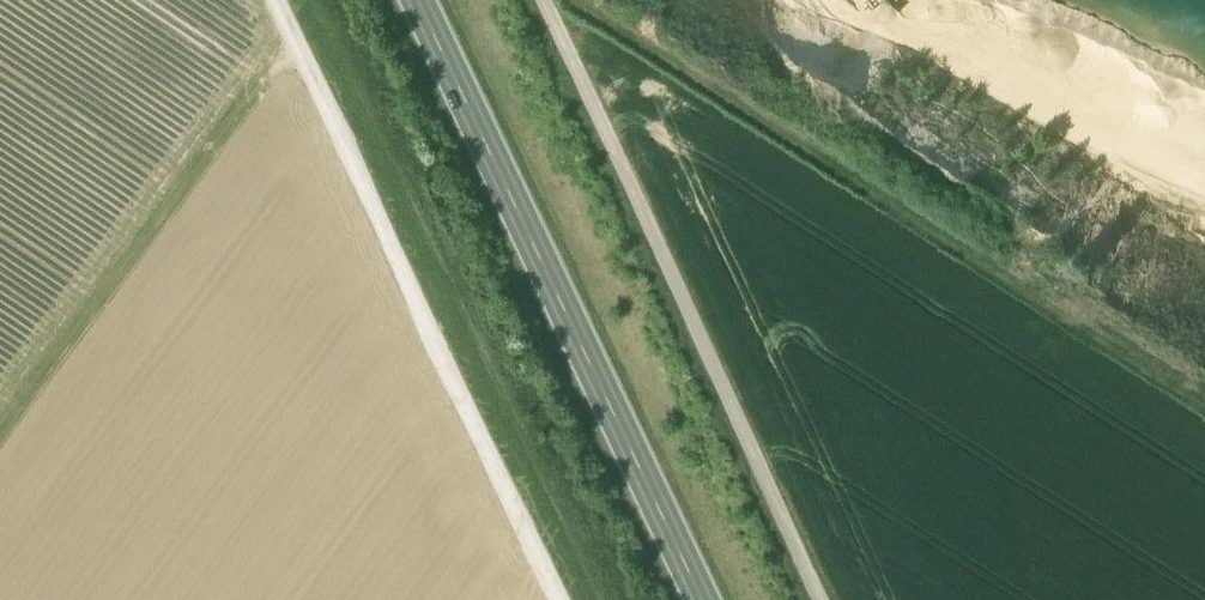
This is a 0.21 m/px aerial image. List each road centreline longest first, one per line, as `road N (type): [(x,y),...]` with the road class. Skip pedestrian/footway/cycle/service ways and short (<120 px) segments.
road 1 (track): [(575,599),(273,0)]
road 2 (secondary): [(688,599),(402,0)]
road 3 (track): [(546,0),(831,599)]
road 4 (track): [(293,43),(0,434)]

